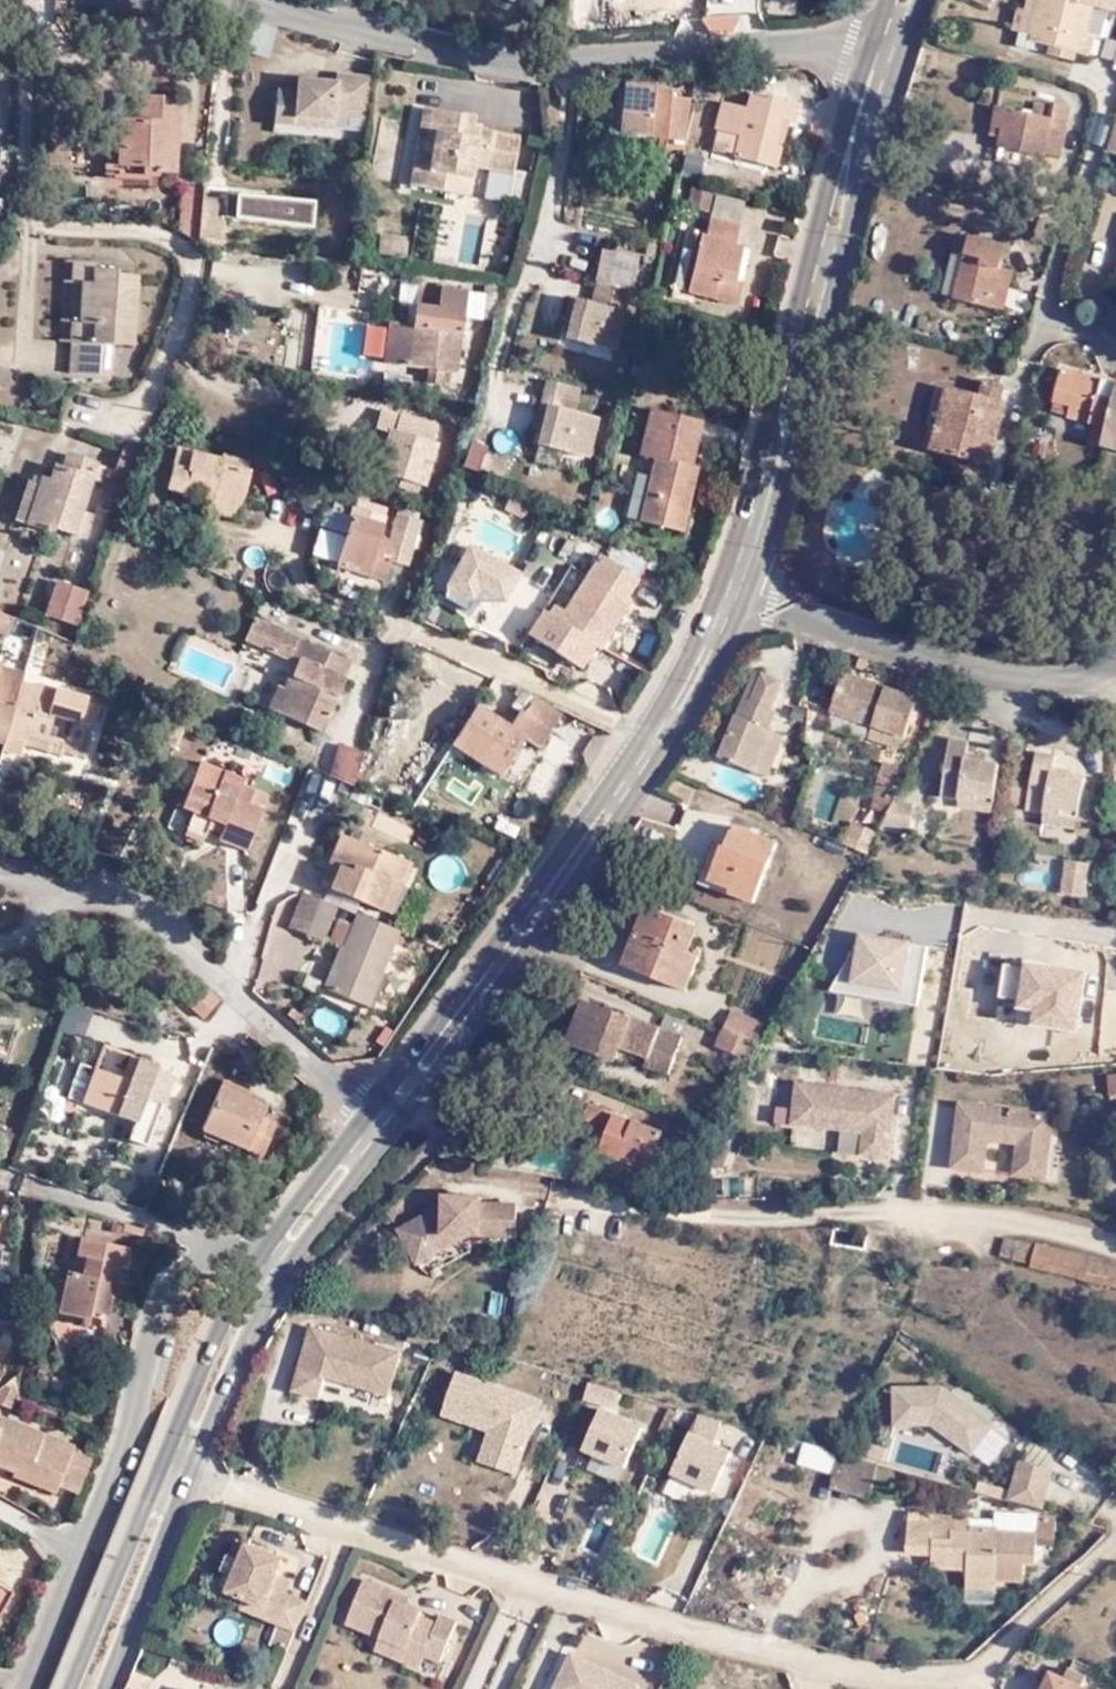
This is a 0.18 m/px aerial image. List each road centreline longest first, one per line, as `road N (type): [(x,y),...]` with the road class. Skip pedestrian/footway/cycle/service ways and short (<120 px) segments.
road 1 (secondary): [(724,584),(656,714),(460,1001),(259,1256),(162,1462)]
road 2 (secondary): [(192,1473),(289,1271),(667,747),(749,594)]
road 3 (residential): [(192,1473),(527,1585),(835,1667),(913,1679),(986,1668)]
road 4 (residential): [(237,0),(491,59),(802,44),(868,52)]
road 5 (secondary): [(749,594),(902,63)]
road 6 (secondary): [(868,52),(724,584)]
road 7 (residential): [(749,594),(1015,683),(1078,680),(1098,670)]
road 8 (secondary): [(162,1462),(68,1688)]
road 9 (secondary): [(105,1688),(192,1473)]

